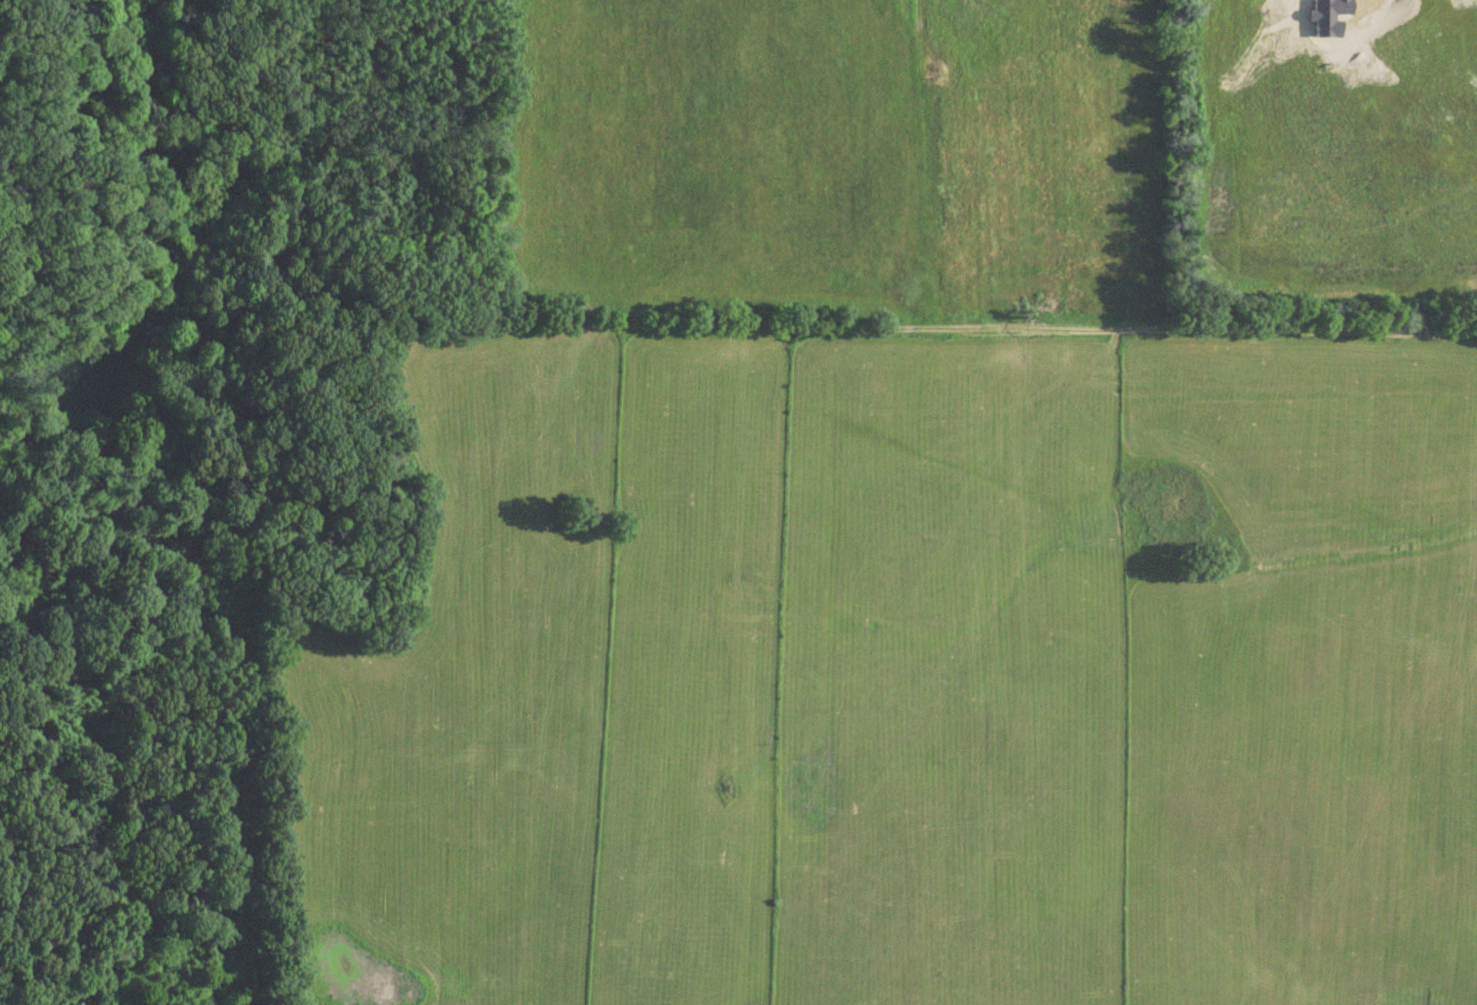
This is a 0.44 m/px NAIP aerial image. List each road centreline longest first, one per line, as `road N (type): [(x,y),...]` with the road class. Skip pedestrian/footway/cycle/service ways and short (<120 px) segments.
road 1 (residential): [(1476,322),(1157,325),(914,316),(900,308),(894,88)]

